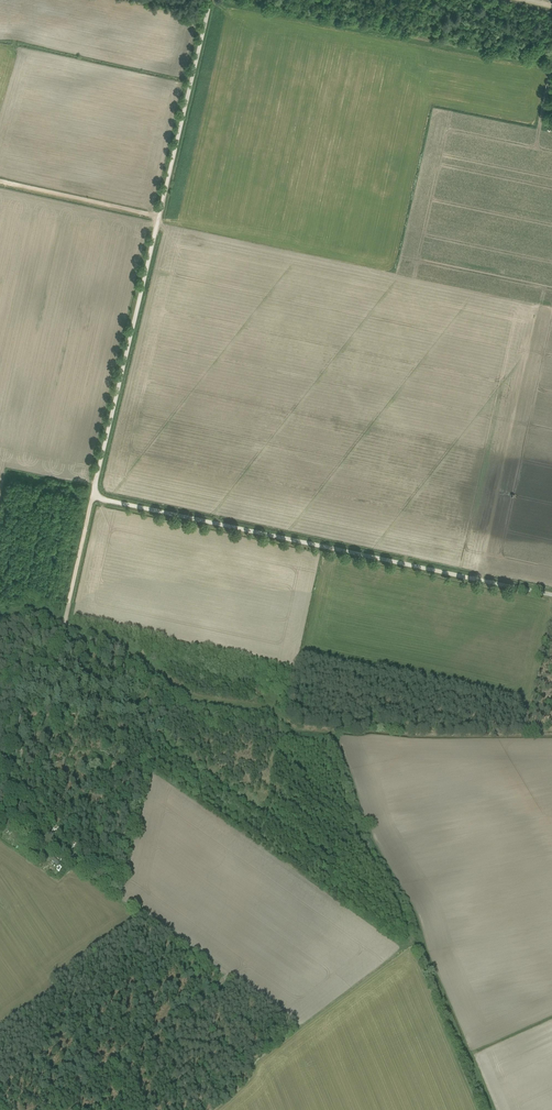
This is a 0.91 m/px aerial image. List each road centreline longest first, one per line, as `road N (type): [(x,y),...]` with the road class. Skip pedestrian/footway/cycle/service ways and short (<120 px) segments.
road 1 (unclassified): [(551,595),(95,493),(210,0)]
road 2 (track): [(338,734),(294,731),(269,707),(183,692),(125,646),(62,625)]
road 3 (track): [(62,625),(19,686),(12,792),(0,818)]
road 4 (track): [(159,216),(0,181)]
road 5 (track): [(62,625),(95,493)]

